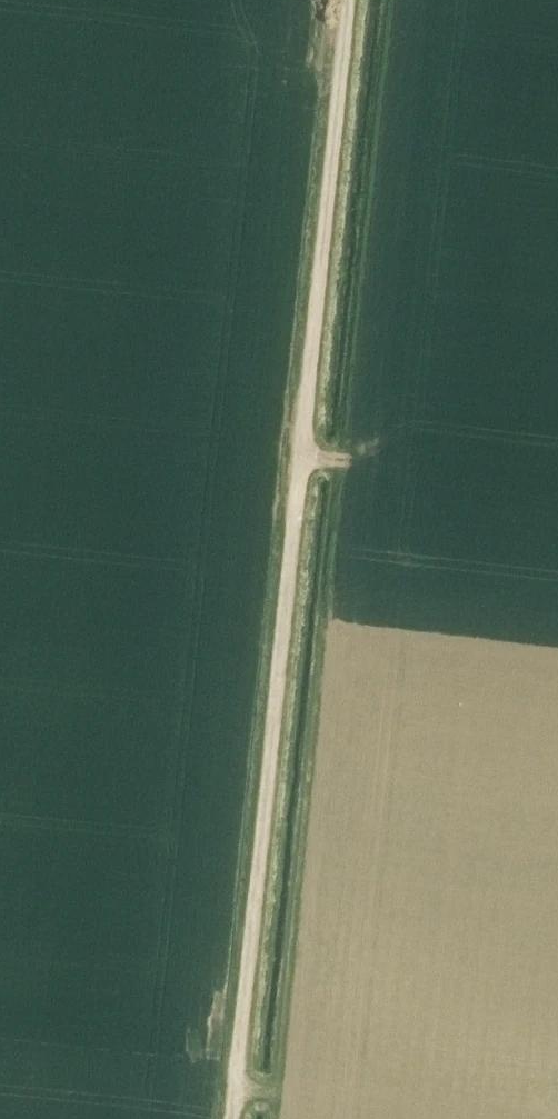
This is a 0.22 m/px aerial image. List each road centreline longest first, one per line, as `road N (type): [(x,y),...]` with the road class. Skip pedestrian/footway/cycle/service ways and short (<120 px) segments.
road 1 (track): [(236,1118),(345,0)]

